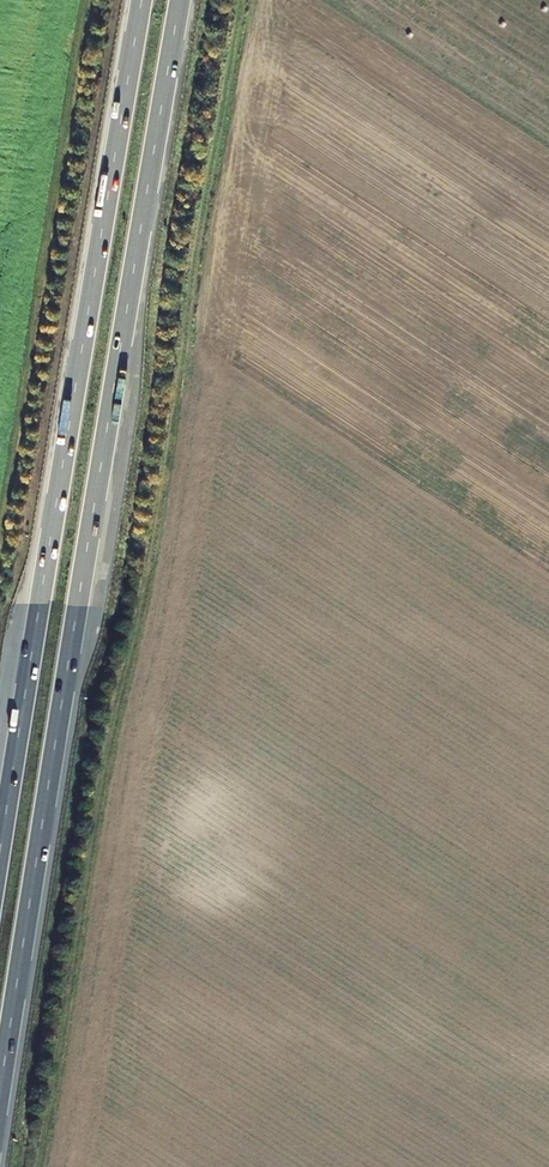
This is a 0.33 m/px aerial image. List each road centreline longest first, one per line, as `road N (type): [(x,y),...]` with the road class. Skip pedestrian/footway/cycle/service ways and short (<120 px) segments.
road 1 (trunk): [(0,1091),(180,0)]
road 2 (trunk): [(142,0),(0,851)]

